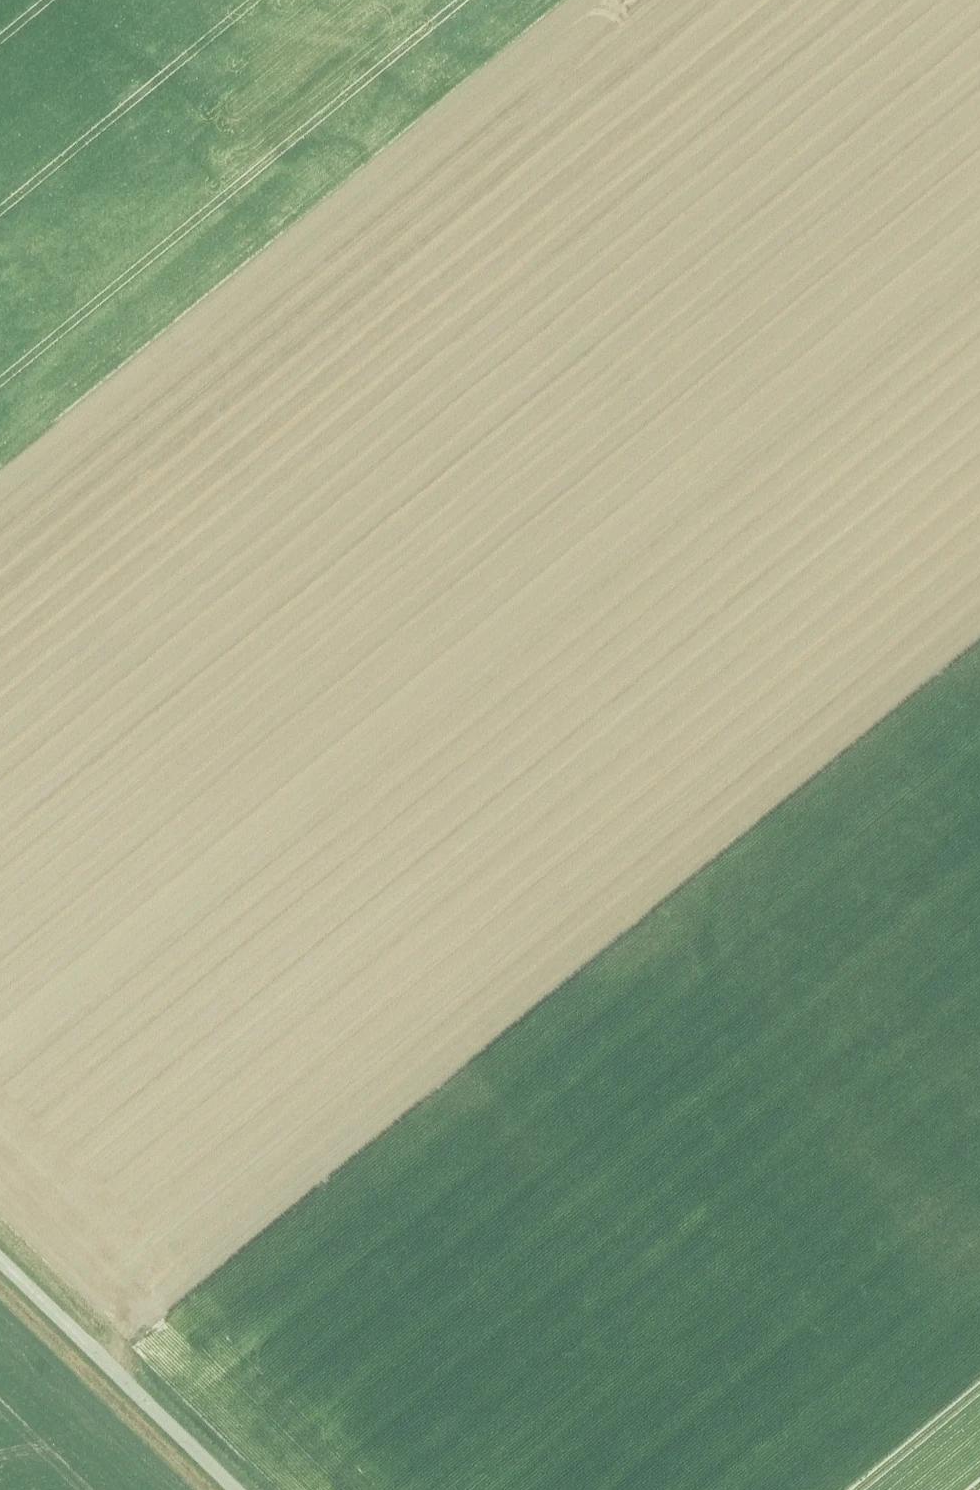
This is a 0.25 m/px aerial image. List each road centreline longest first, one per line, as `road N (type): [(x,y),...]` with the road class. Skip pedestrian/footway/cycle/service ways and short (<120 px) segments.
road 1 (unclassified): [(235,1489),(0,1261)]

